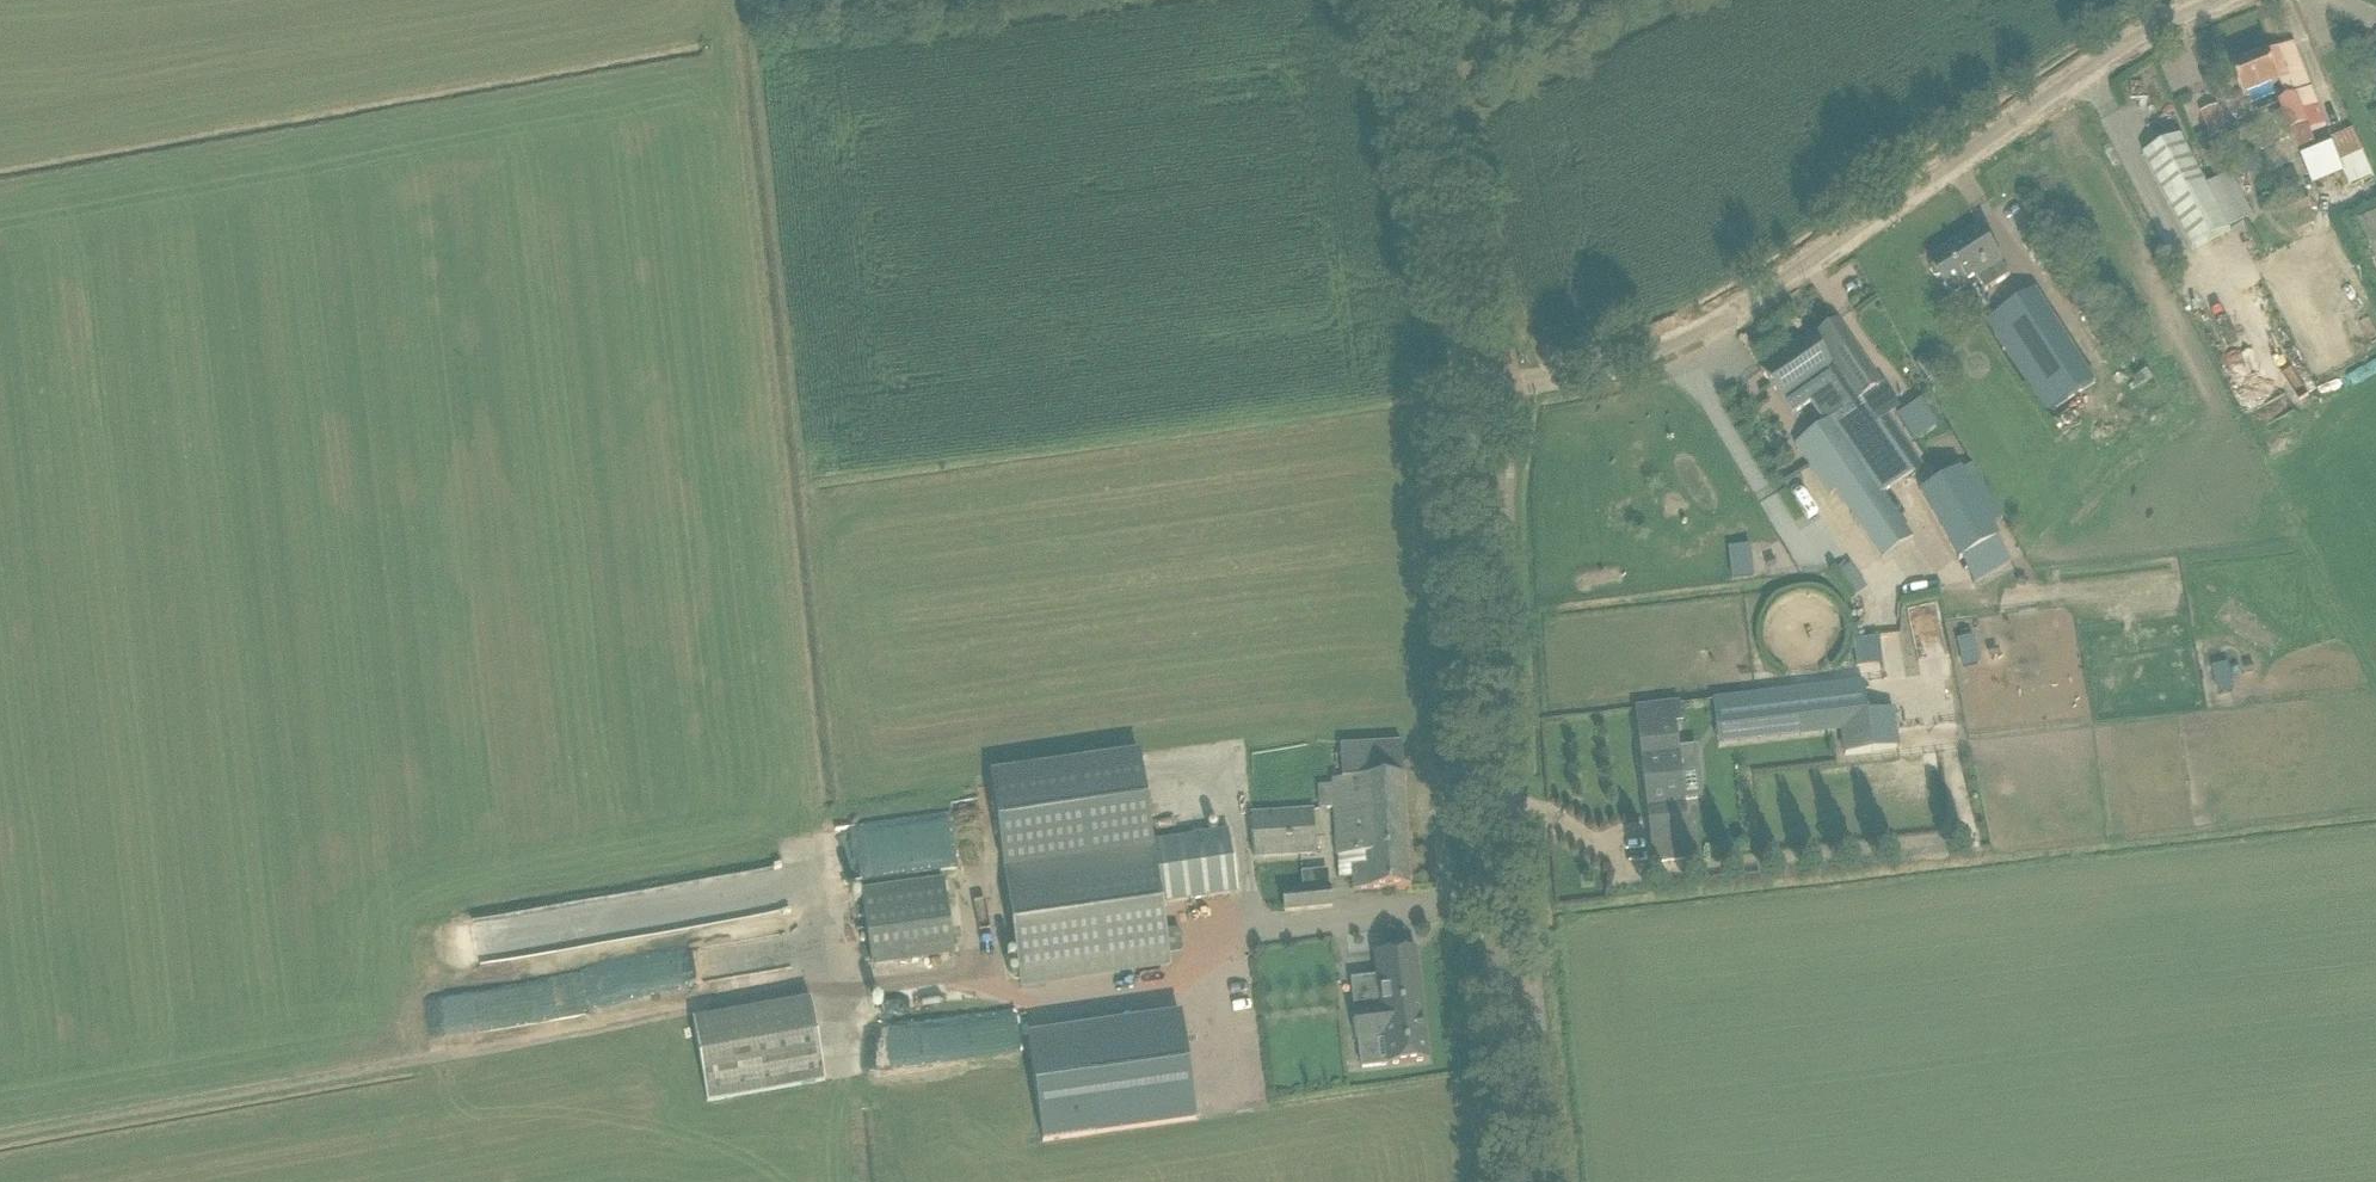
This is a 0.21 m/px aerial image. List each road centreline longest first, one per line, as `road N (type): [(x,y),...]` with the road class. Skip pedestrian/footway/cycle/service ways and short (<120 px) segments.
road 1 (unclassified): [(1468,387),(1595,374),(1669,349),(2090,68),(2228,0)]
road 2 (track): [(827,977),(522,1042),(0,1135)]
road 3 (tertiary): [(1526,1181),(1481,752),(1468,387)]
road 4 (tertiary): [(1468,387),(1386,0)]

